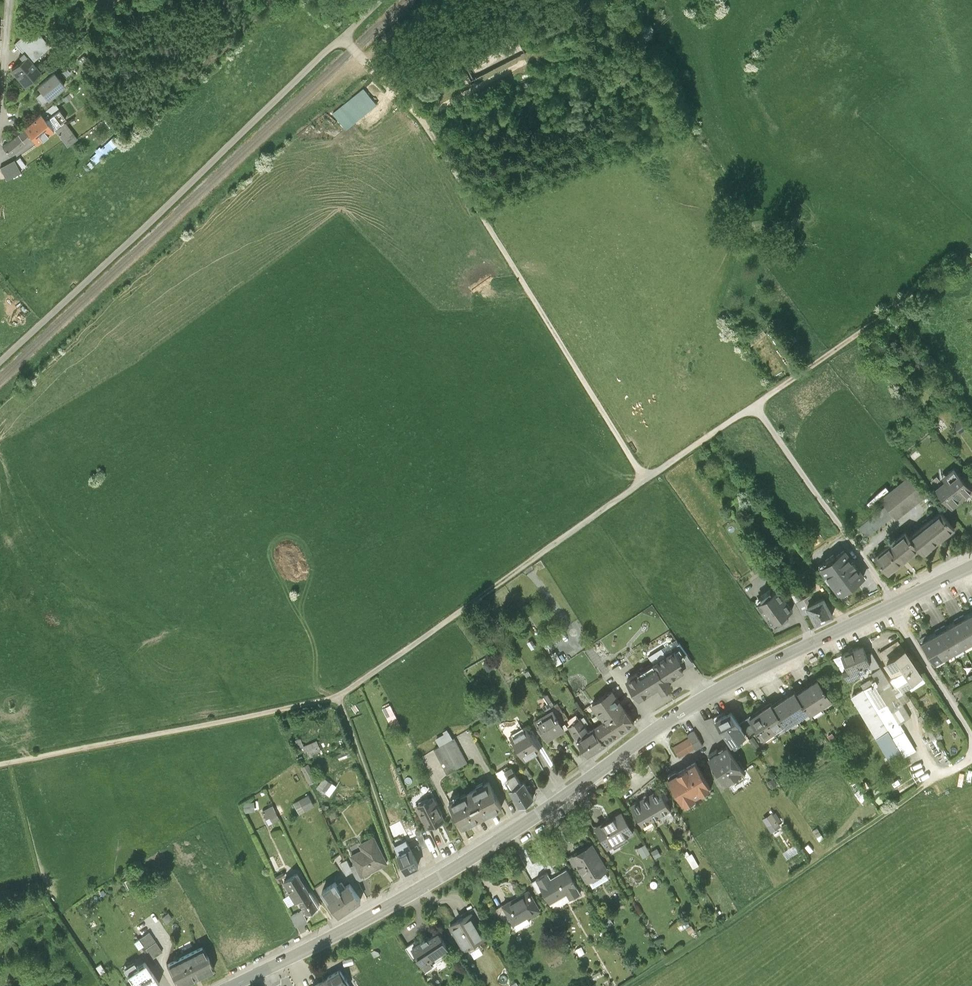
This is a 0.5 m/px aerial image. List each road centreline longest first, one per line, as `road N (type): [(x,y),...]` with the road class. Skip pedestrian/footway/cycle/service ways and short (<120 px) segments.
road 1 (track): [(0,765),(338,698),(754,407)]
road 2 (secondary): [(234,985),(479,855),(699,702),(971,566)]
road 3 (track): [(645,482),(418,113),(343,37)]
road 4 (track): [(0,362),(382,0)]
road 5 (track): [(628,985),(971,753)]
road 6 (track): [(971,739),(894,605),(754,407)]
road 7 (track): [(754,407),(971,264)]
road 8 (track): [(338,698),(407,897)]

